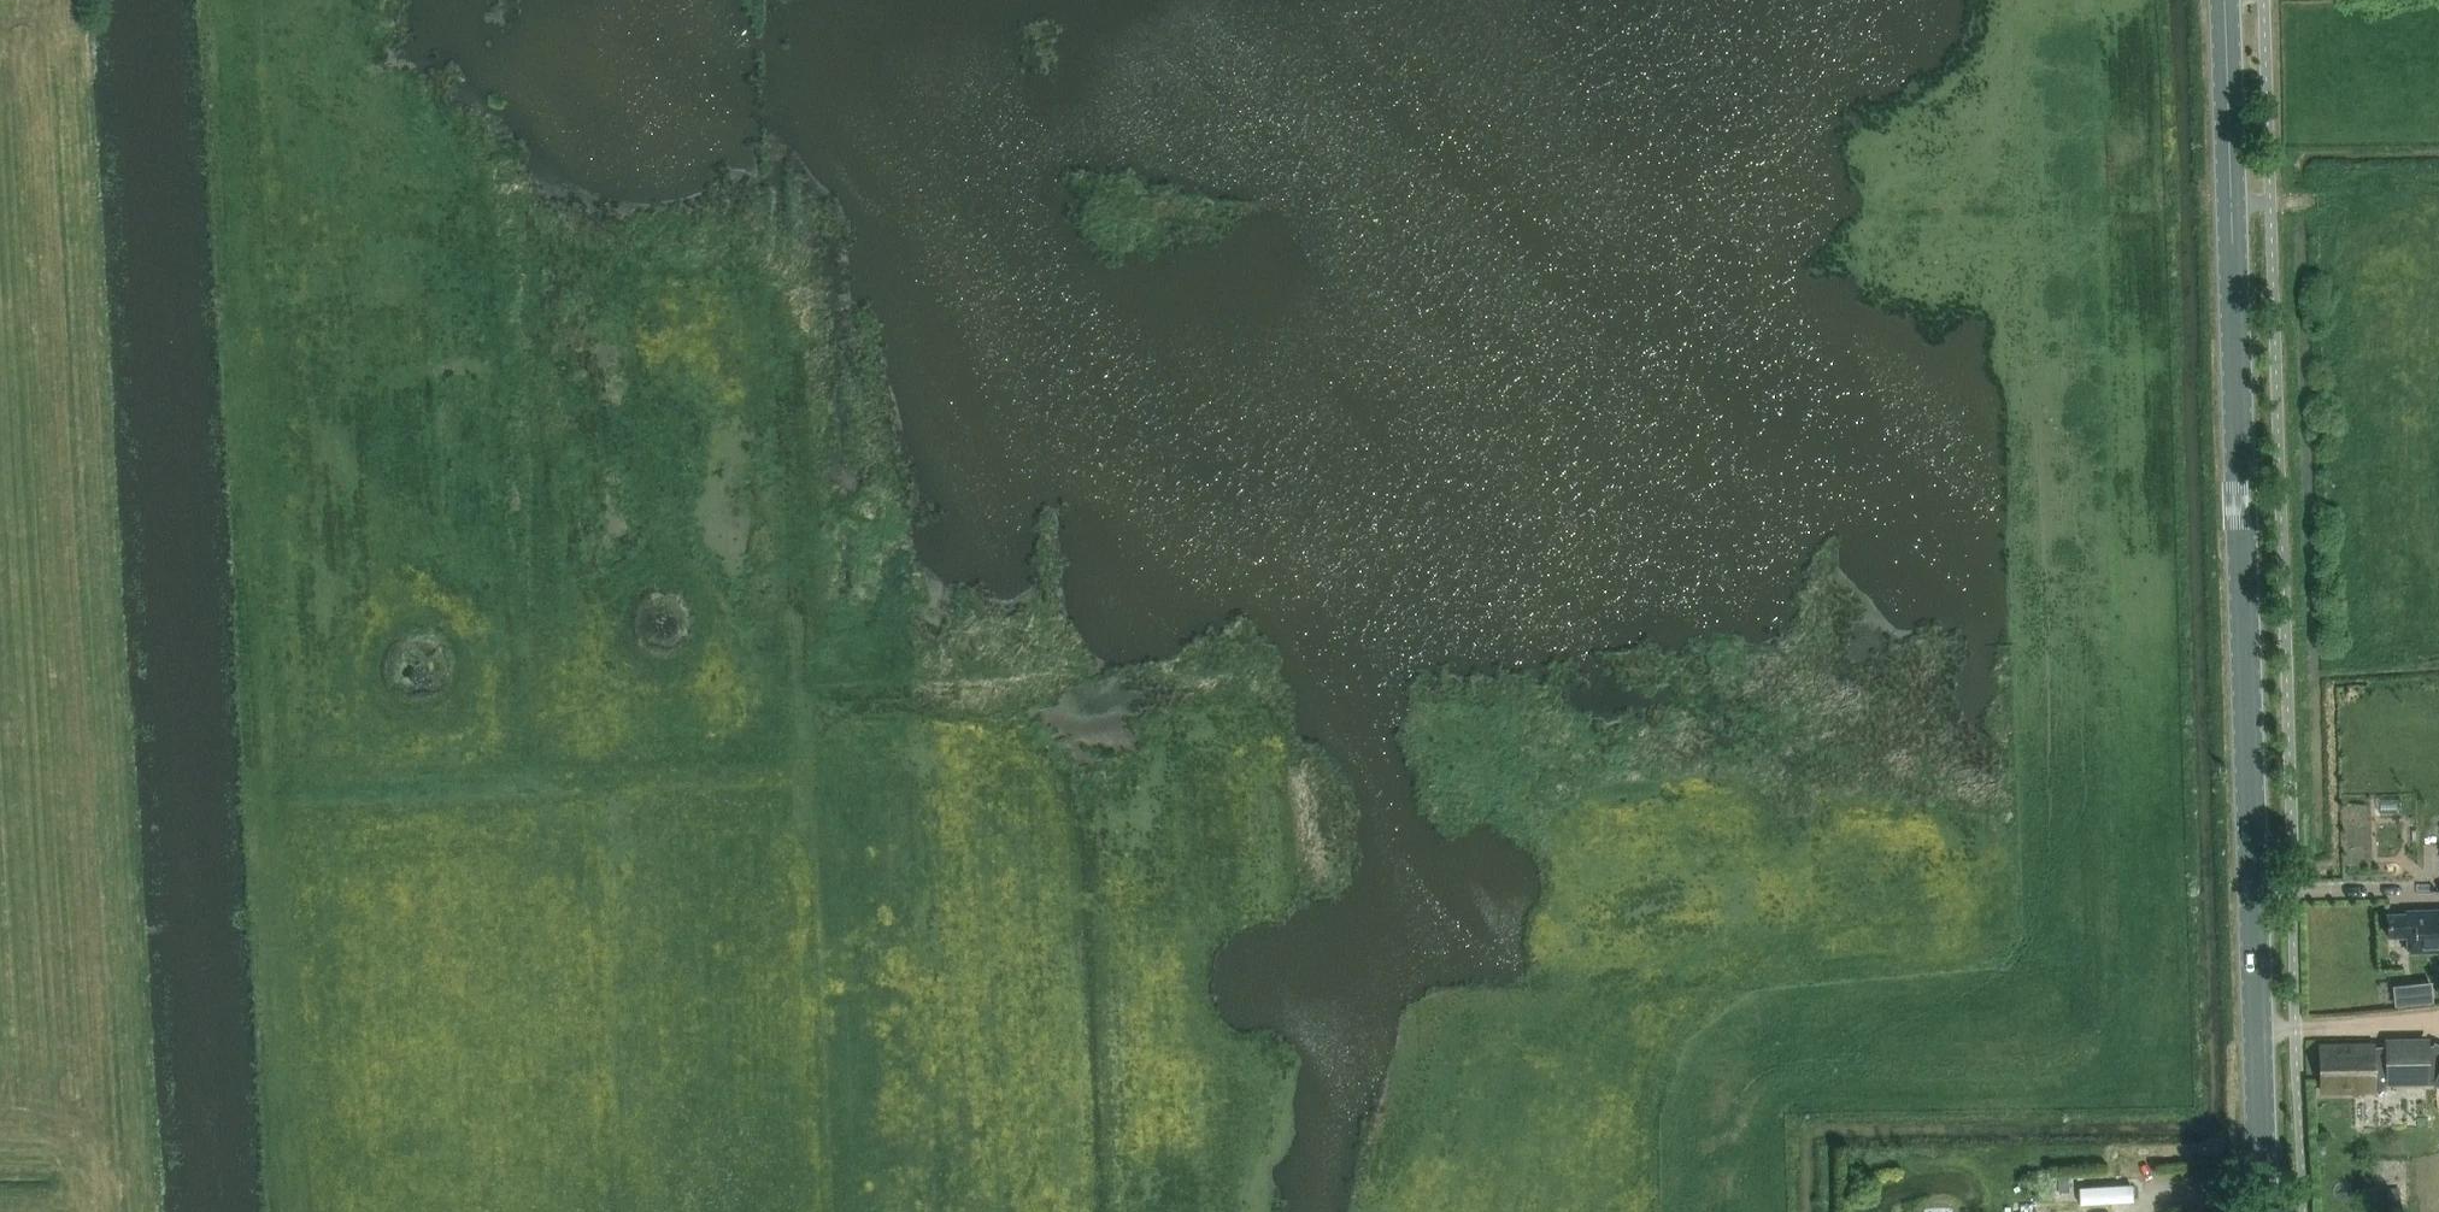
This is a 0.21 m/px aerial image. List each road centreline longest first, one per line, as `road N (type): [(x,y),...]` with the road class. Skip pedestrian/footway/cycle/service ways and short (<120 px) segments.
road 1 (primary): [(2263,1211),(2238,327)]
road 2 (primary): [(2224,0),(2238,327)]

